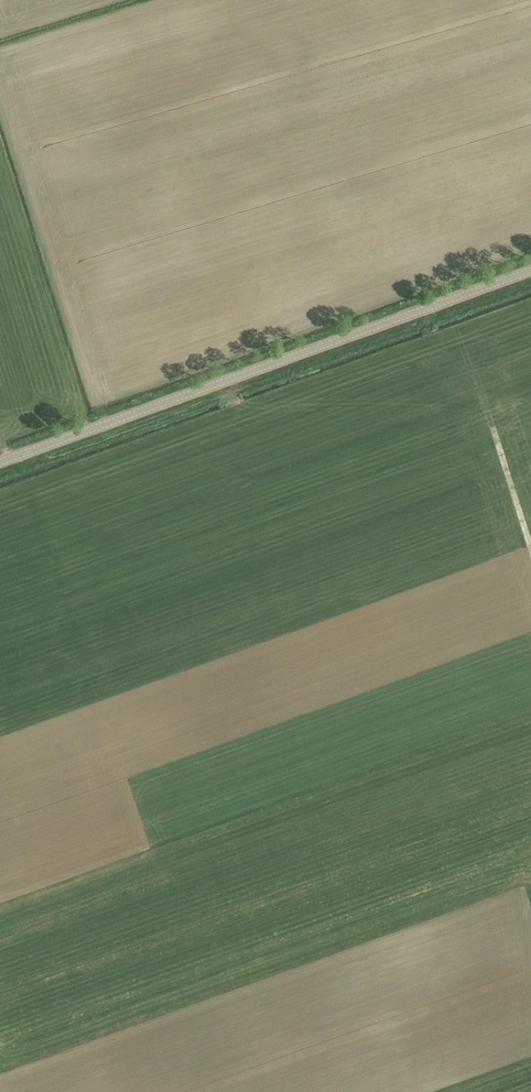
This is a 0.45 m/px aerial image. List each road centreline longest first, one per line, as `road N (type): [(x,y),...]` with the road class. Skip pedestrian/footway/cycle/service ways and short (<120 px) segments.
road 1 (unclassified): [(0,463),(530,272)]
road 2 (track): [(530,547),(494,429)]

